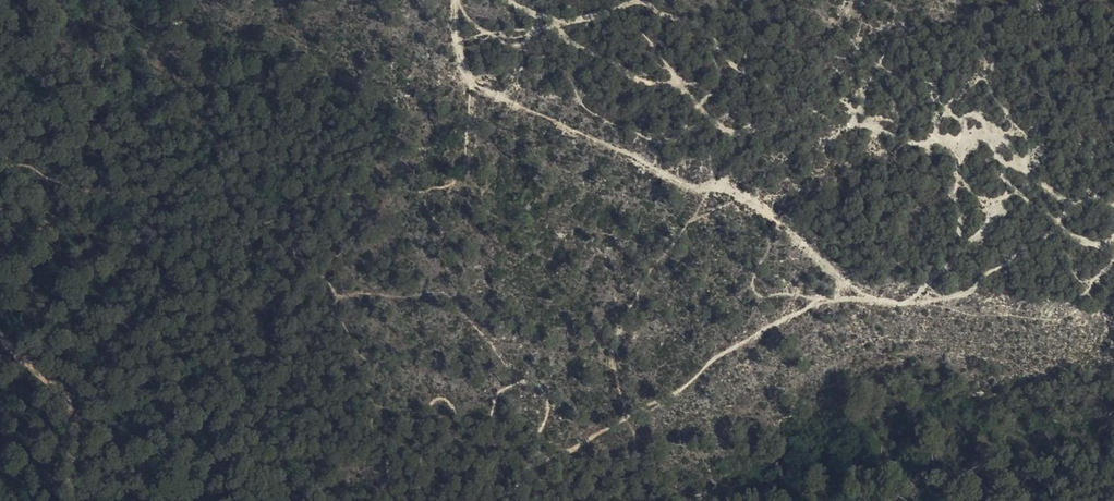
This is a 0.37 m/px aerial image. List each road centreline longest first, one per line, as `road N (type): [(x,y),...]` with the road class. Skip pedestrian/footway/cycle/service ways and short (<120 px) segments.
road 1 (track): [(0,337),(64,402),(79,428),(72,500)]

